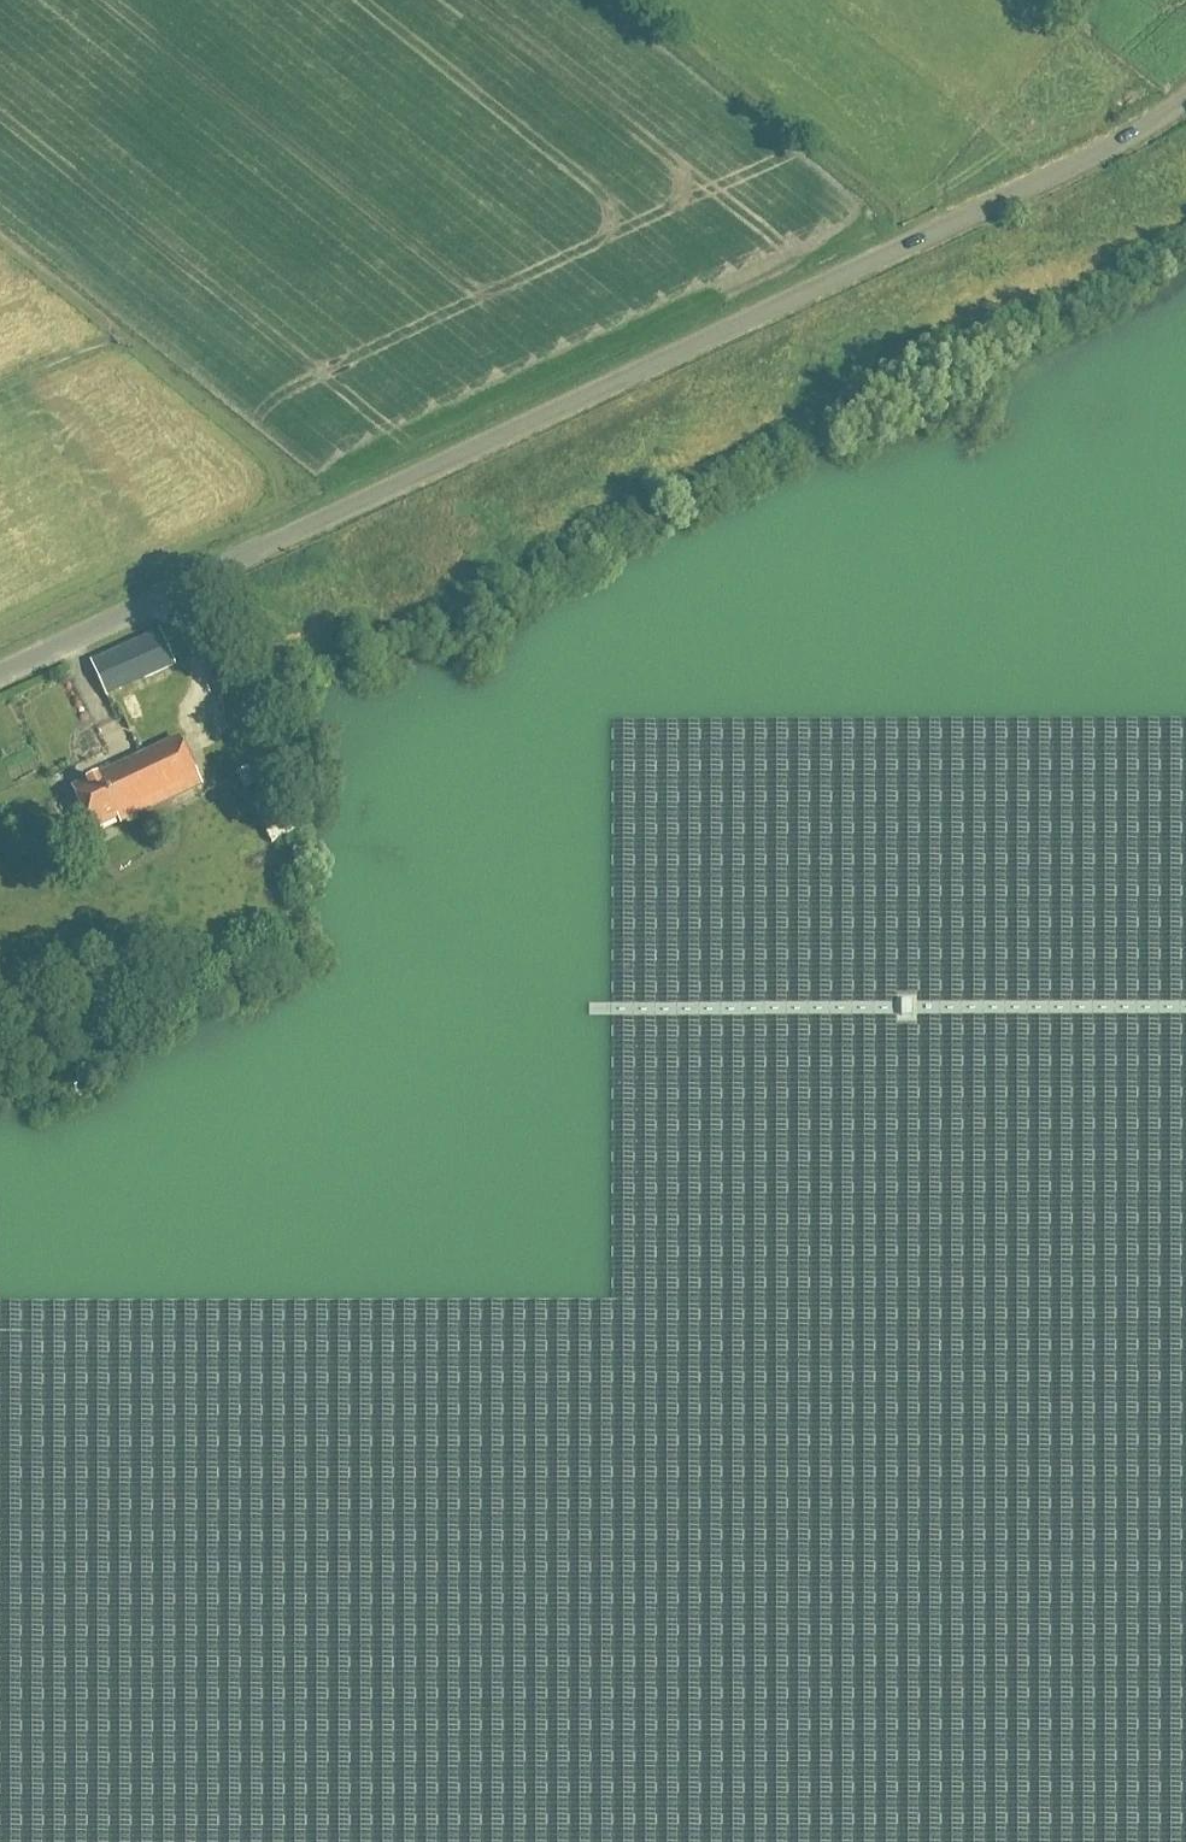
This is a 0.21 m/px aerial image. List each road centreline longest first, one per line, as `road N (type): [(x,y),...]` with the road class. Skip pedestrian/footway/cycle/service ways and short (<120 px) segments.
road 1 (unclassified): [(0,672),(1091,156),(1185,97)]

